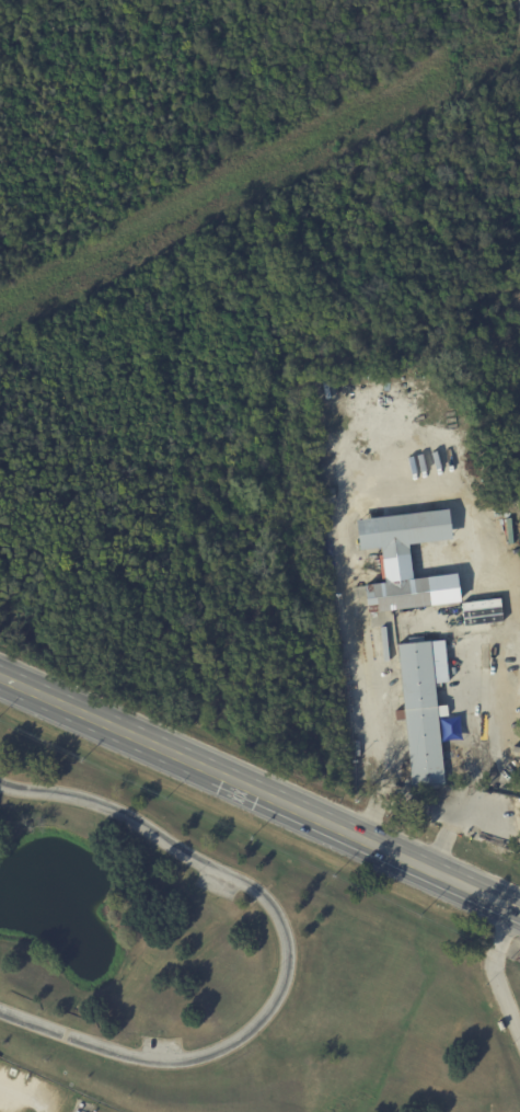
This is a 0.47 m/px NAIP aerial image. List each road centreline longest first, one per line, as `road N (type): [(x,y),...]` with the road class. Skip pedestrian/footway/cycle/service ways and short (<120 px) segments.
road 1 (primary): [(0,678),(516,910)]

